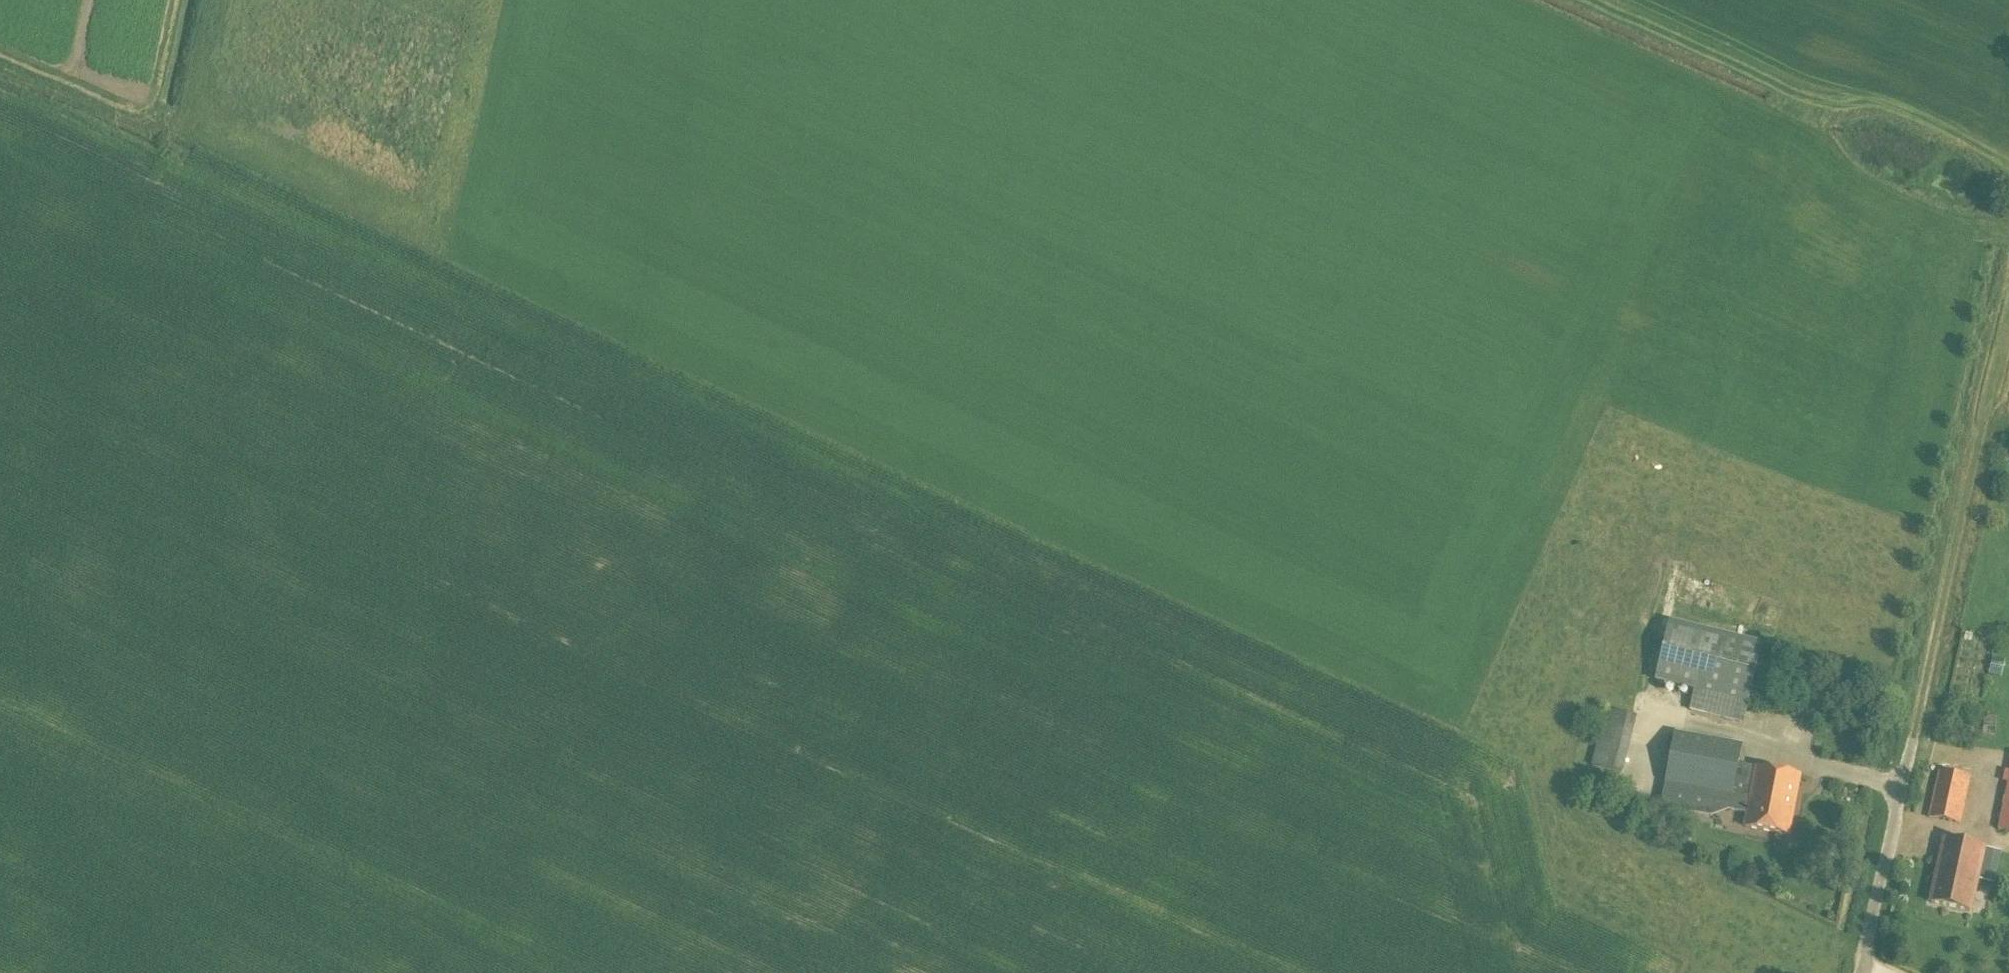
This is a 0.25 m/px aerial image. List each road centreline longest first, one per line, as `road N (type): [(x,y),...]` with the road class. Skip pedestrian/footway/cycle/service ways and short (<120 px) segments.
road 1 (unclassified): [(1854,970),(1897,760)]

